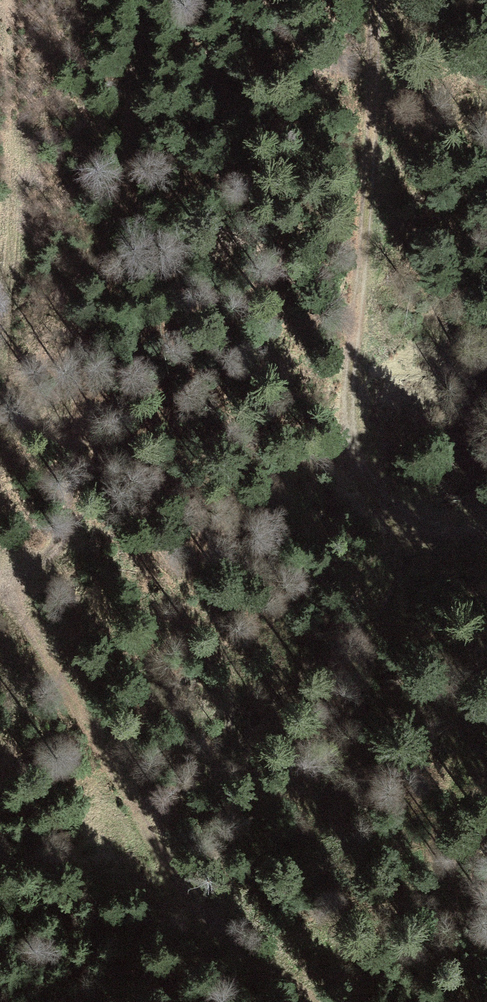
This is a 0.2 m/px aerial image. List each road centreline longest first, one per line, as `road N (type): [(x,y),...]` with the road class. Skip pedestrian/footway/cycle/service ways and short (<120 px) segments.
road 1 (track): [(152,0),(95,324),(82,489),(69,530),(45,558),(0,573)]
road 2 (track): [(375,0),(348,437),(365,483),(383,503),(432,524),(486,527)]
road 3 (track): [(0,586),(190,894),(317,1001)]

